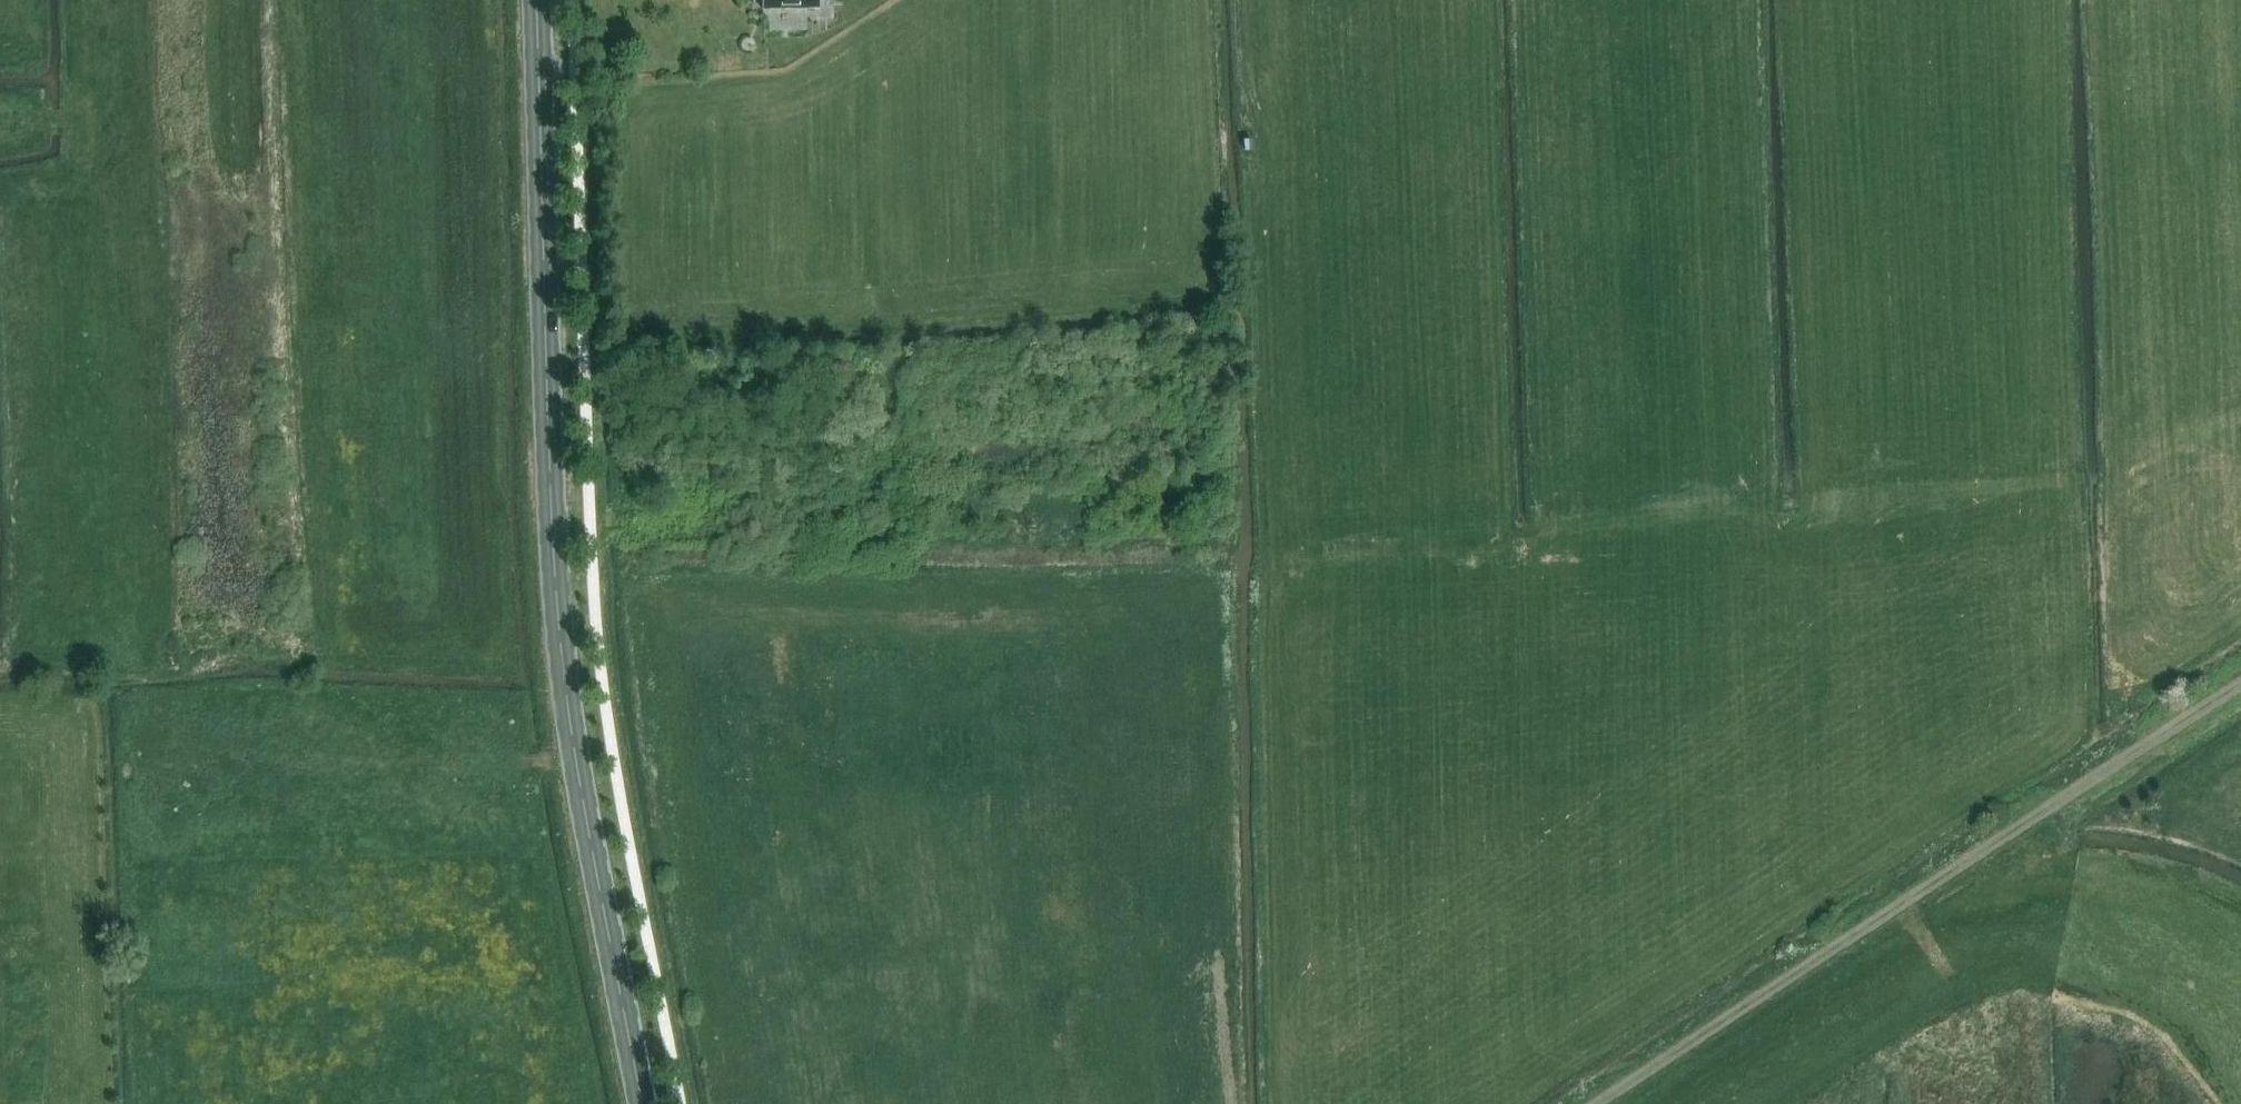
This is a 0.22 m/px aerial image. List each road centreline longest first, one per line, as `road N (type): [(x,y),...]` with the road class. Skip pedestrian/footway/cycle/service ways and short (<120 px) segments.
road 1 (primary): [(640,1103),(553,596),(535,0)]
road 2 (track): [(2240,681),(1597,1103)]

